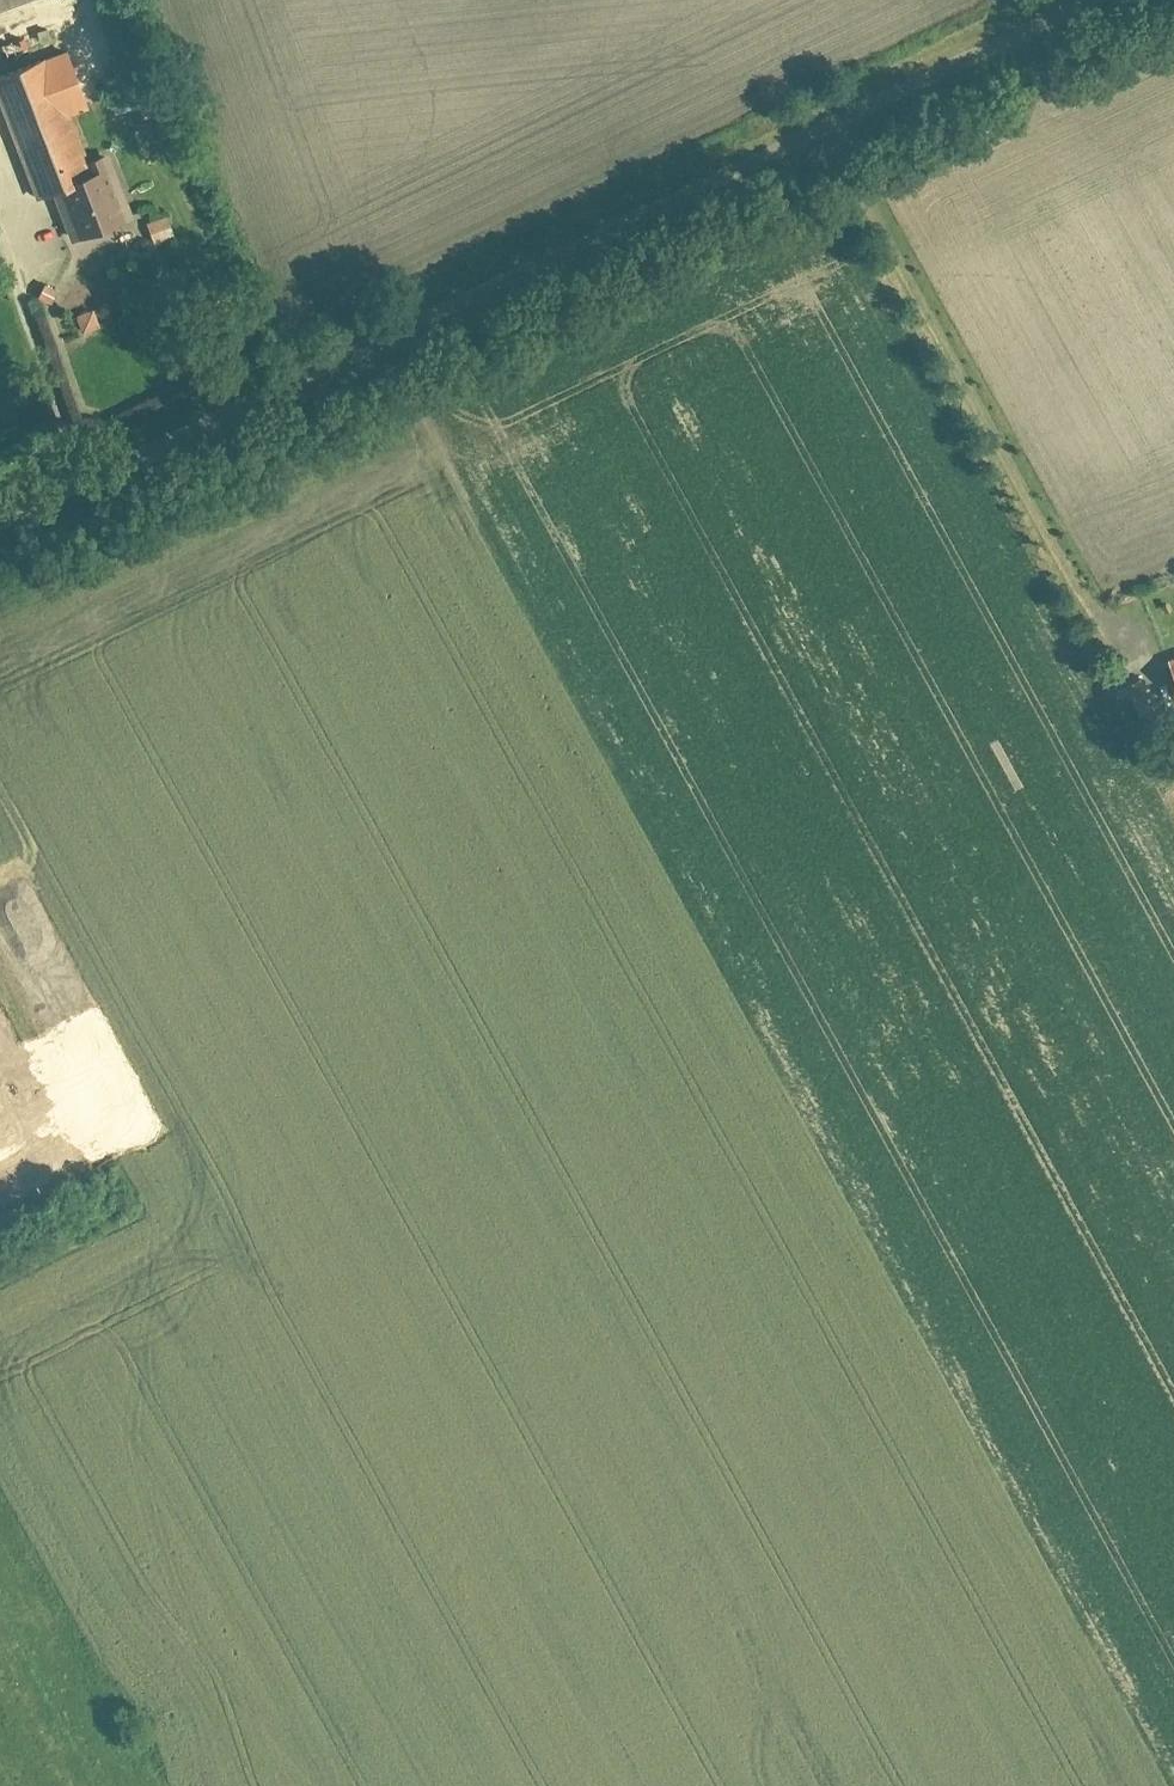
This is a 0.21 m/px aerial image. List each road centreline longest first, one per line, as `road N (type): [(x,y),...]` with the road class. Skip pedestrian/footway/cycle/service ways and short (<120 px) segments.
road 1 (residential): [(1086,0),(0,518)]

